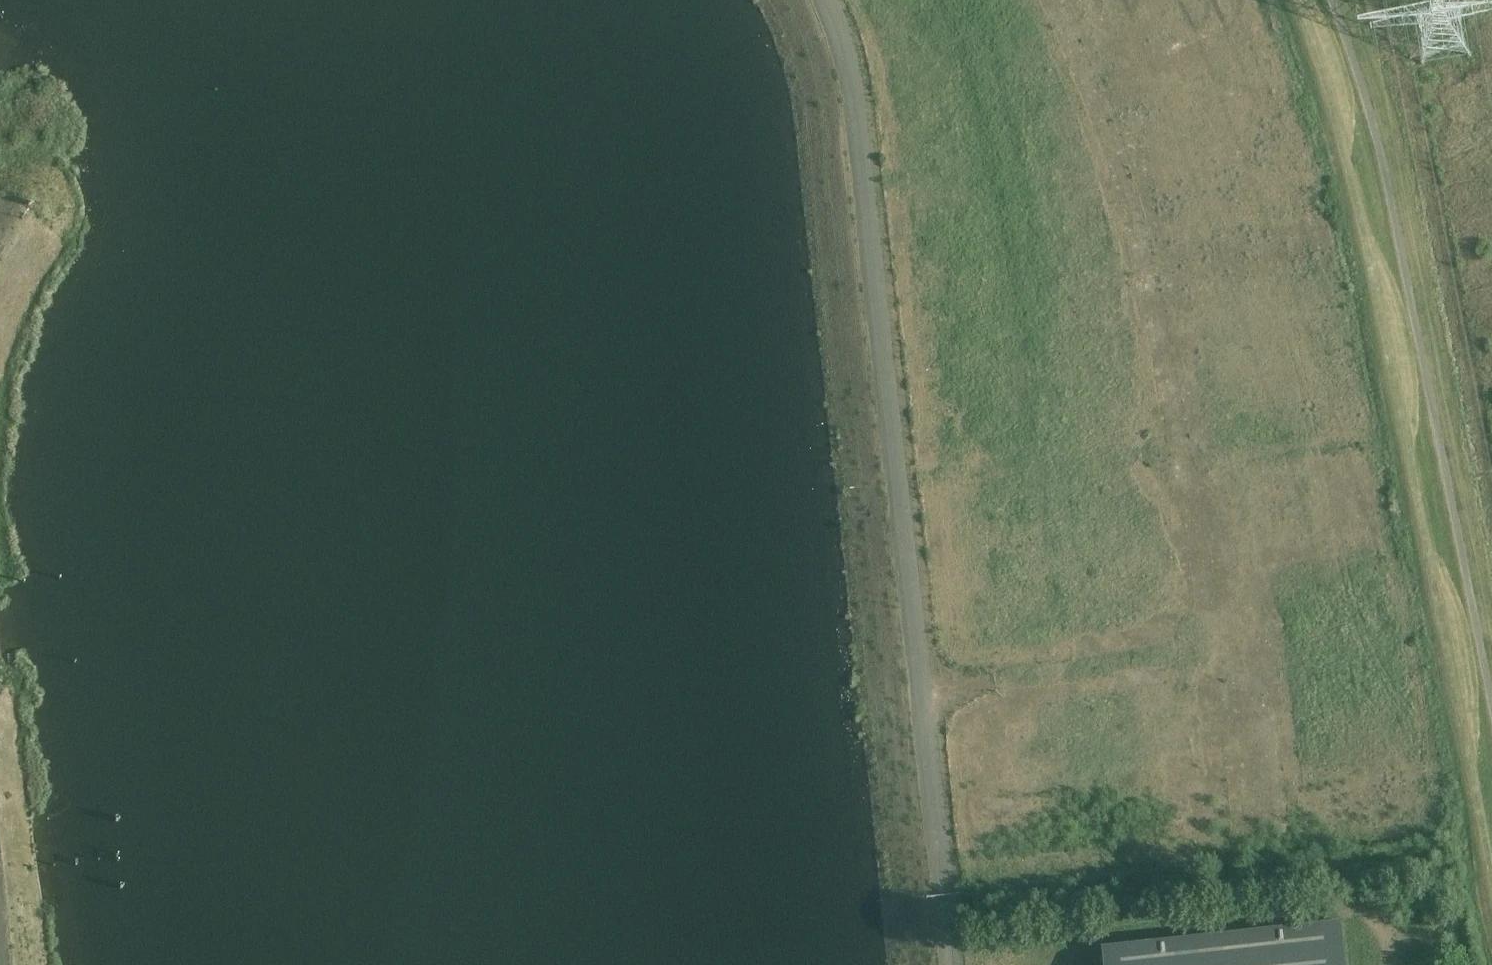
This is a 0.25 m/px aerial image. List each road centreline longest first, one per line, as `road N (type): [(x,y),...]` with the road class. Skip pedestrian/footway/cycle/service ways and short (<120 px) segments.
road 1 (track): [(927,691),(1192,644),(1218,626),(1231,585),(1242,488),(1213,278),(1157,107),(1111,0)]

